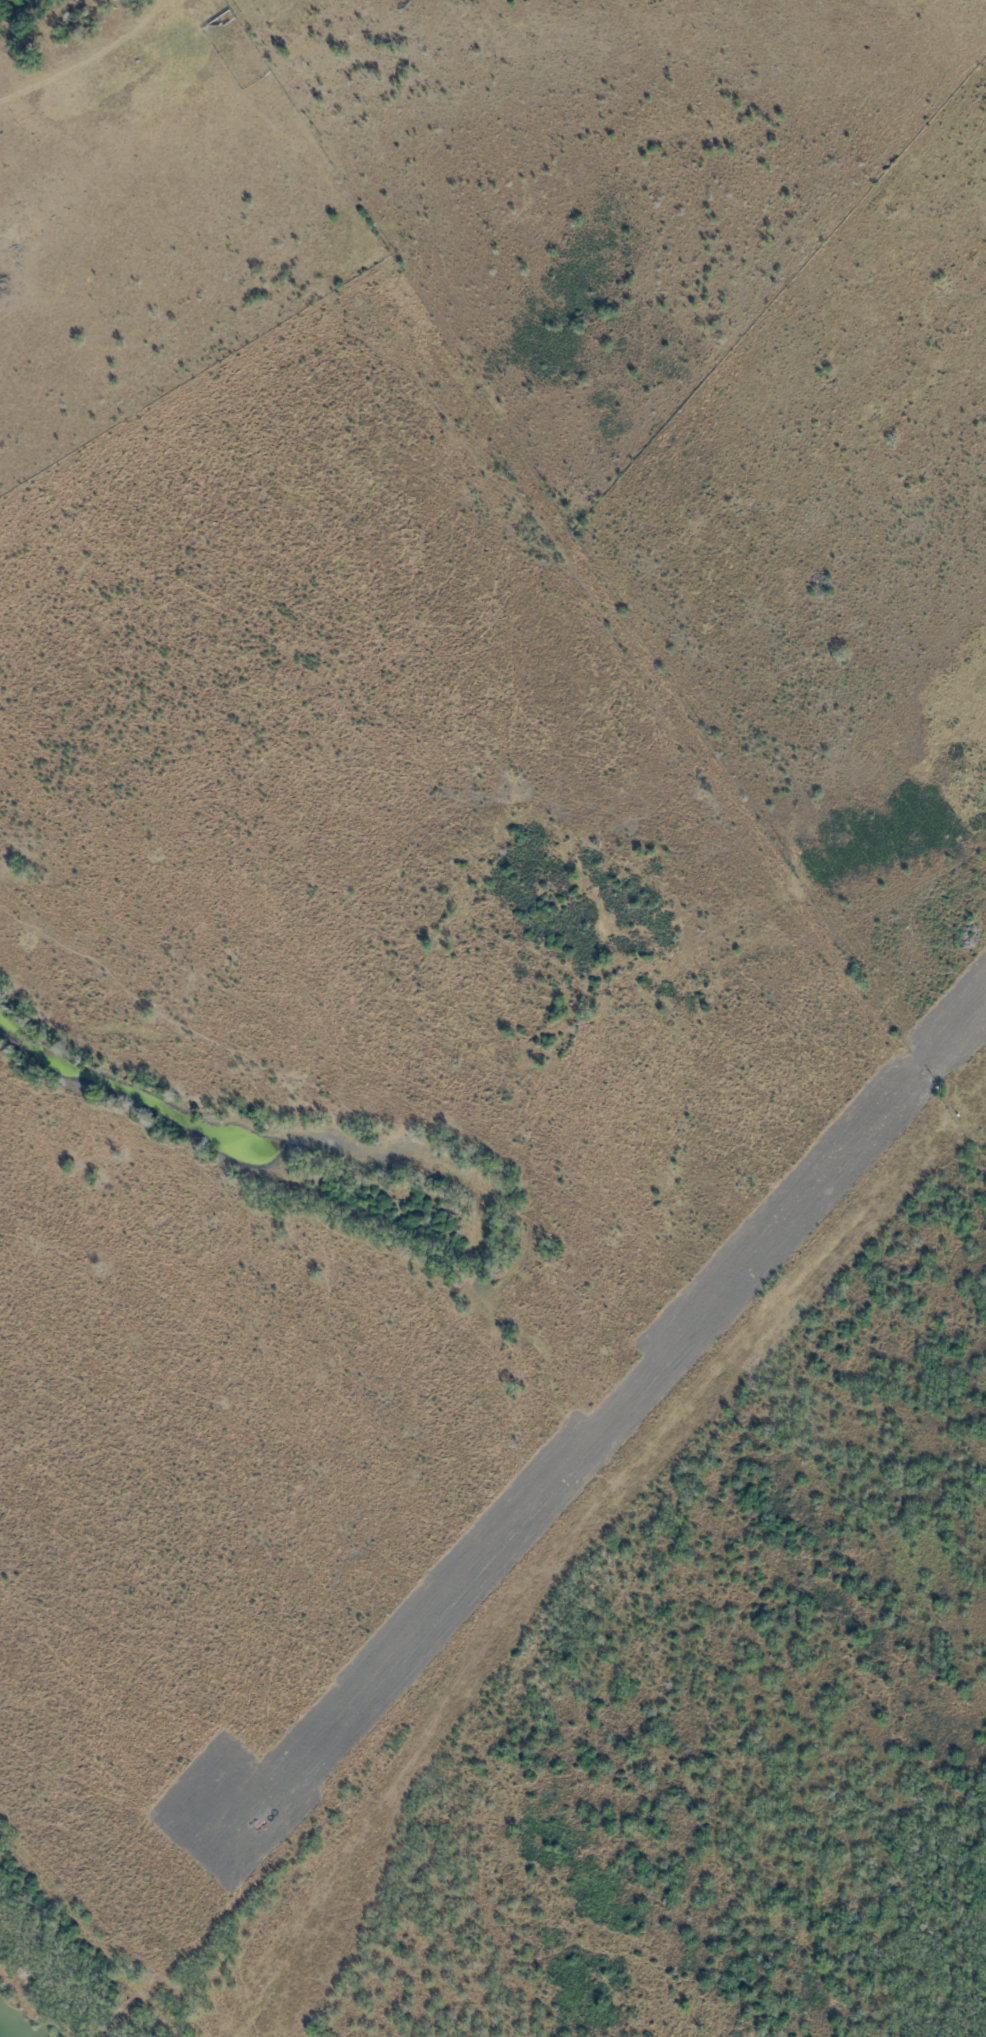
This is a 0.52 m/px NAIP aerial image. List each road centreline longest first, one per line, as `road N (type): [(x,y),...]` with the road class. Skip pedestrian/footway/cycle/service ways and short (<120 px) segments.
road 1 (track): [(0,93),(193,6),(493,30),(829,0)]

